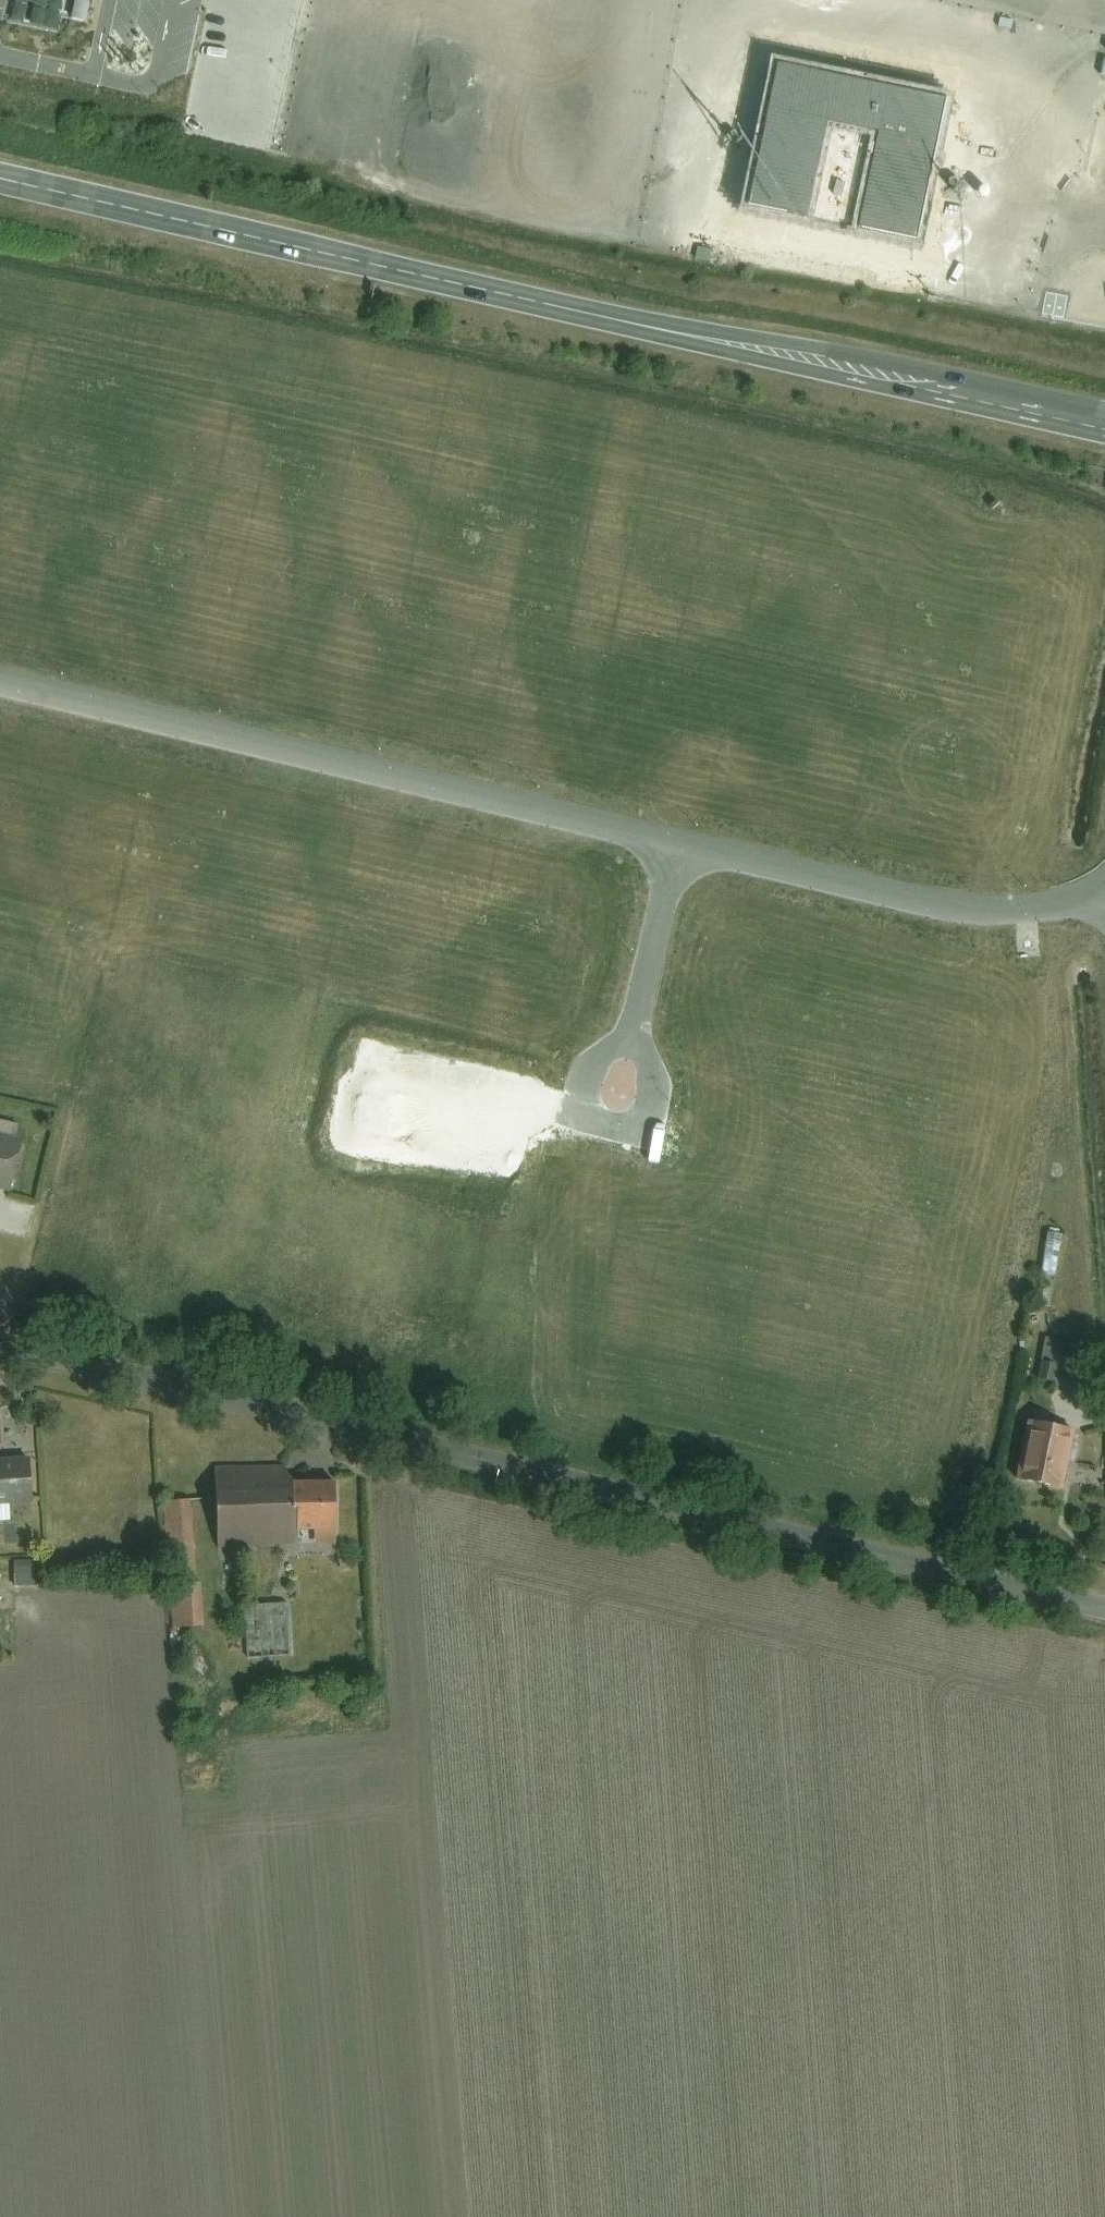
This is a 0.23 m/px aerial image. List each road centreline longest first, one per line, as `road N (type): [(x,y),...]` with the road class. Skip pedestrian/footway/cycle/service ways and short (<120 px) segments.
road 1 (residential): [(1104,1612),(0,1348)]
road 2 (secondary): [(1104,427),(0,180)]
road 3 (unclassified): [(687,849),(0,688)]
road 4 (unclassified): [(1104,902),(1030,914),(957,914),(687,849)]
road 5 (unclassified): [(687,849),(627,1099)]

